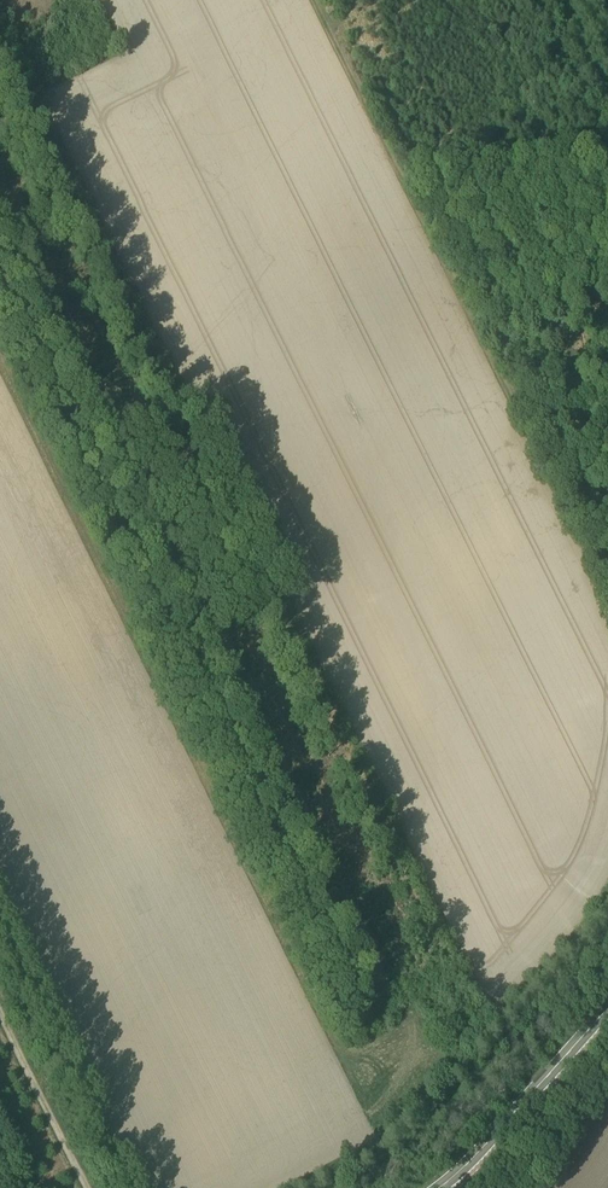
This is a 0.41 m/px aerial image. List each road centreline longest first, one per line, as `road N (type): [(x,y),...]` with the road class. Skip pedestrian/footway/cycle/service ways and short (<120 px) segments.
road 1 (secondary): [(438,1187),(607,1008)]

